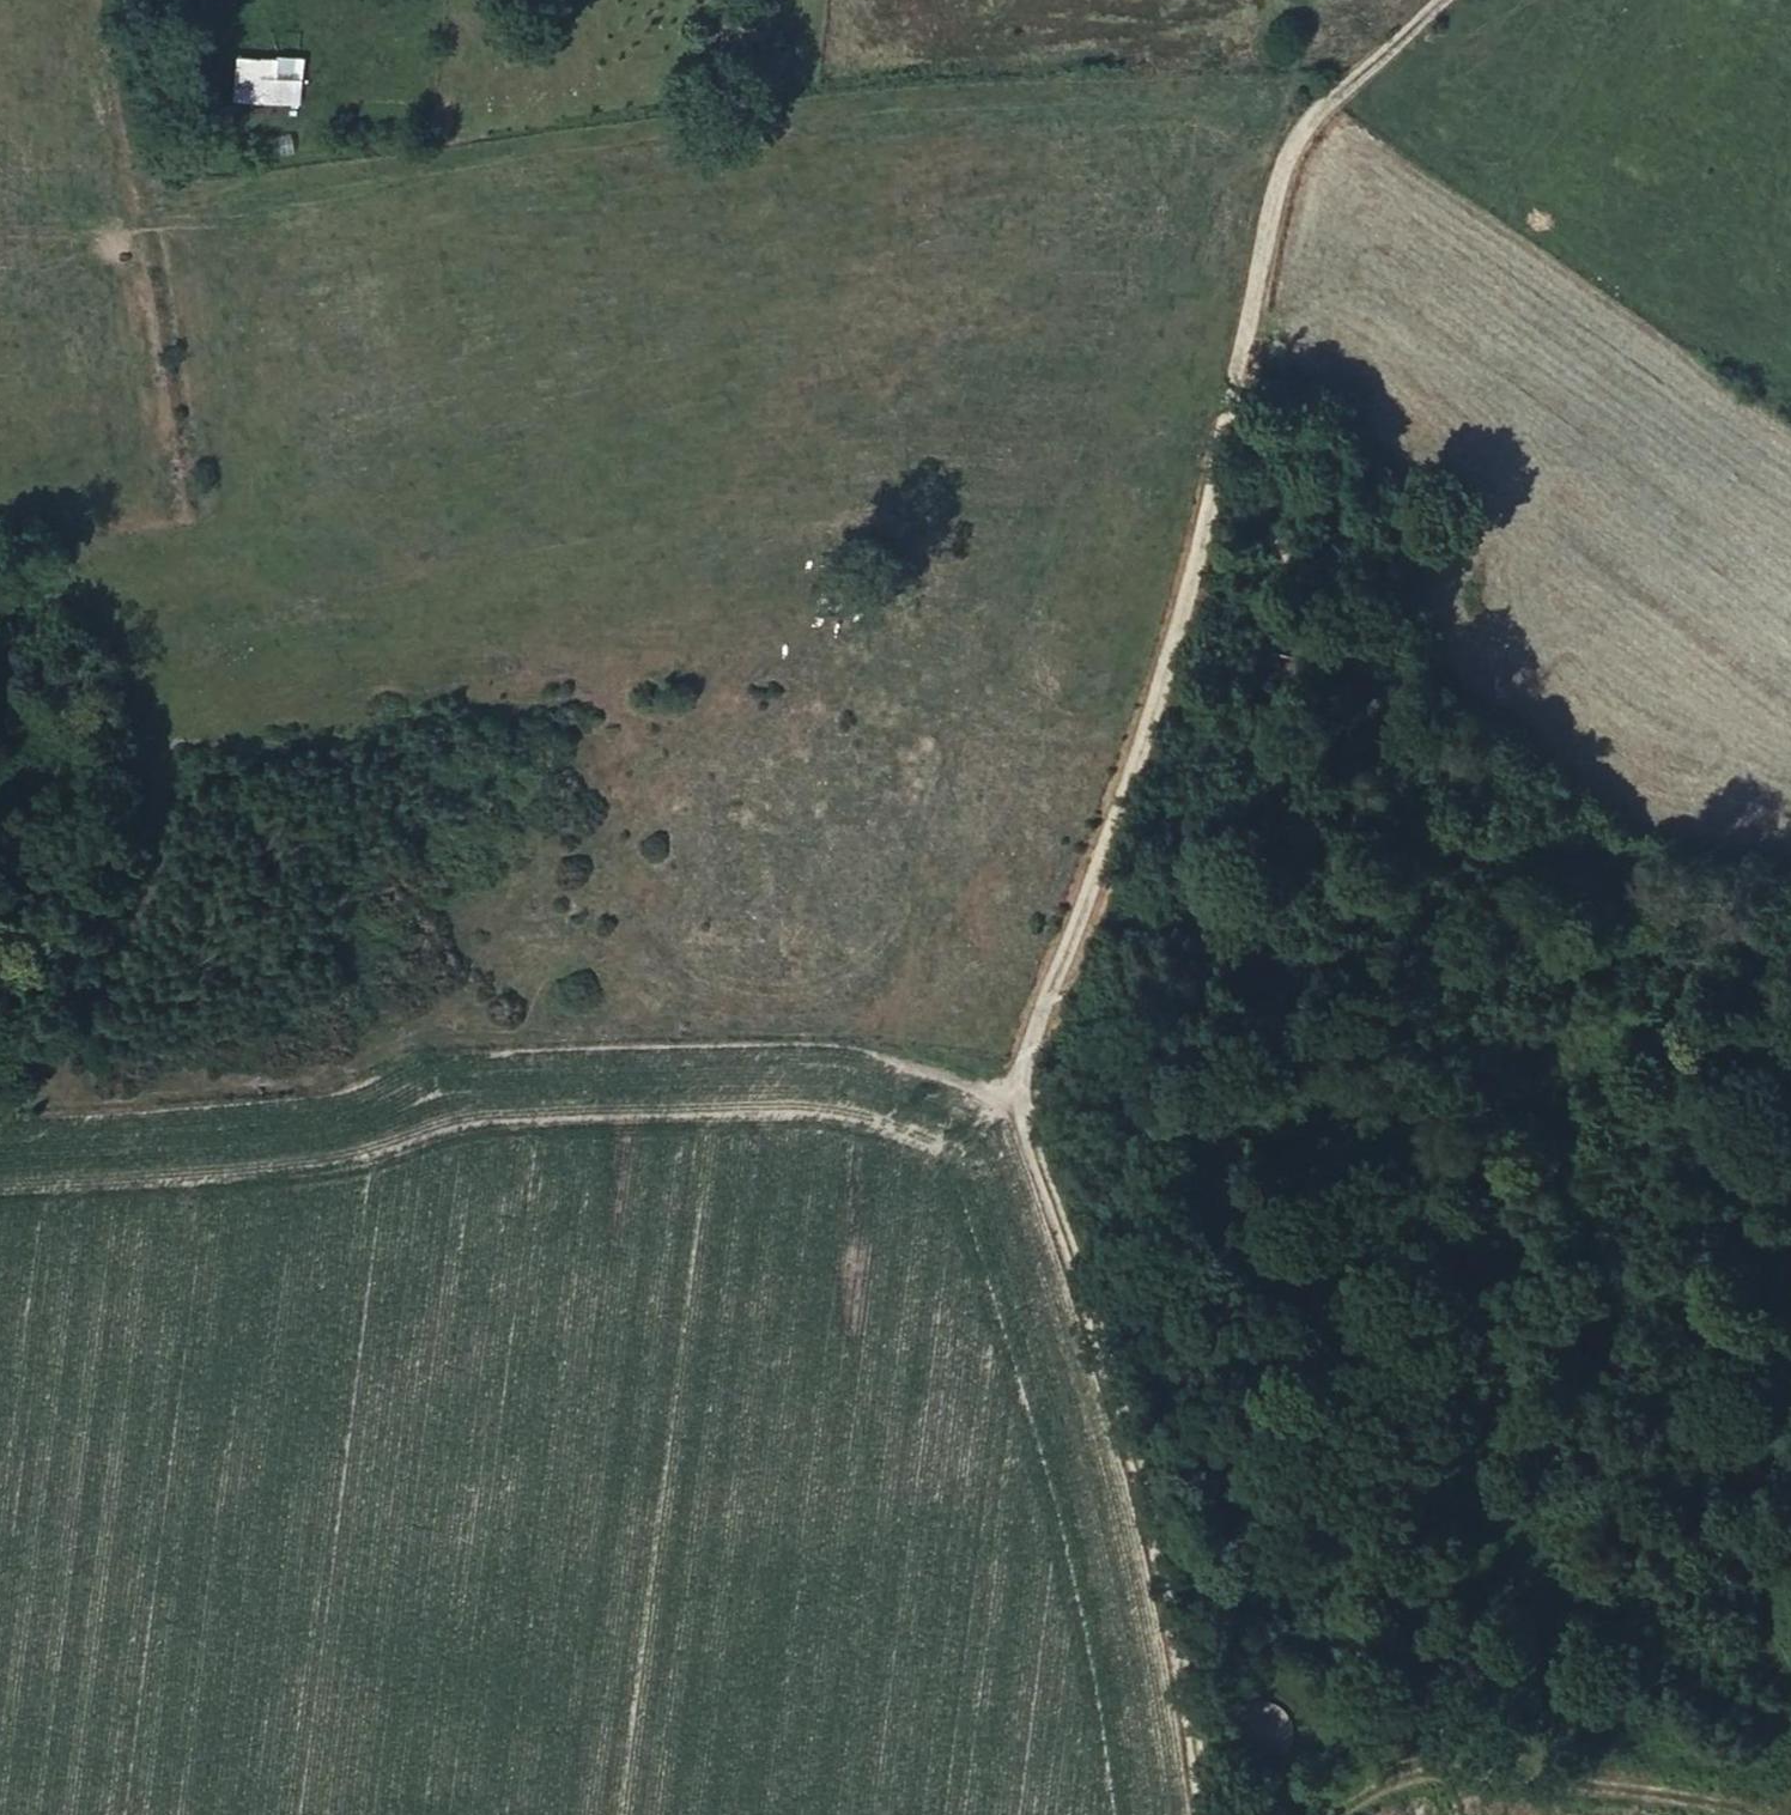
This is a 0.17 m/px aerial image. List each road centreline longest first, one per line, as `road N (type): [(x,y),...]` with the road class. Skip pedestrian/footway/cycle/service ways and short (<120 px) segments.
road 1 (track): [(1438,0),(1369,72),(1302,127),(1273,200),(1127,1048),(1178,1411),(1206,1814)]

